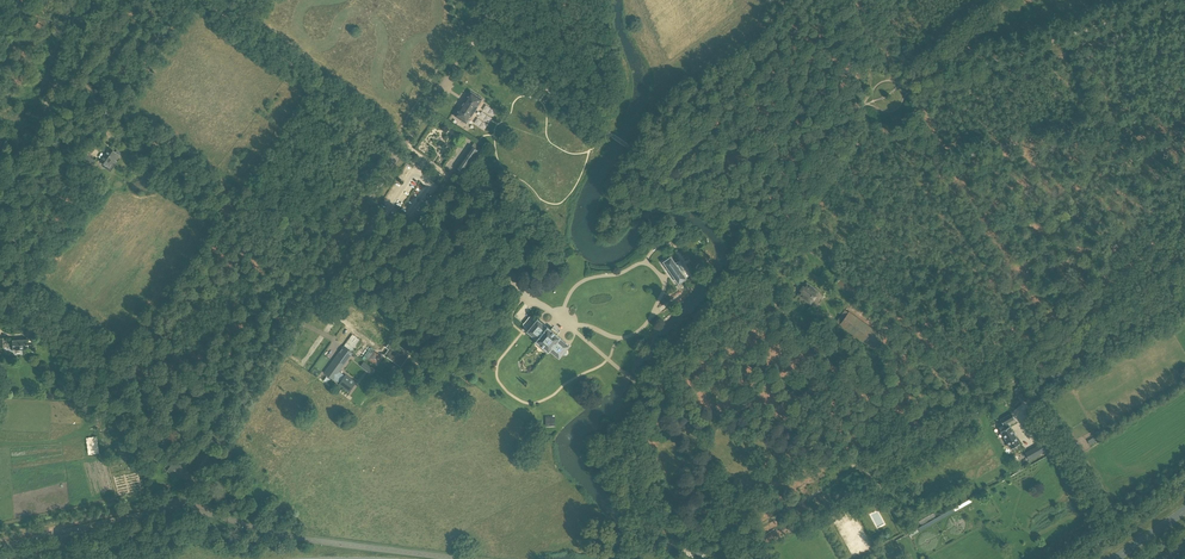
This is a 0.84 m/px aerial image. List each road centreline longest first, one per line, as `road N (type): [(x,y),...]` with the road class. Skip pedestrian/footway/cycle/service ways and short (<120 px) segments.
road 1 (track): [(902,91),(1175,0)]
road 2 (unclassified): [(462,558),(325,544),(207,515)]
road 3 (track): [(472,37),(657,165)]
road 4 (track): [(665,171),(870,102)]
road 5 (track): [(657,165),(795,0)]
road 6 (unclassified): [(0,548),(170,510),(207,515)]
road 7 (track): [(899,85),(1004,0)]
road 8 (track): [(665,171),(773,247)]
road 9 (unclassified): [(1184,482),(1076,557)]

